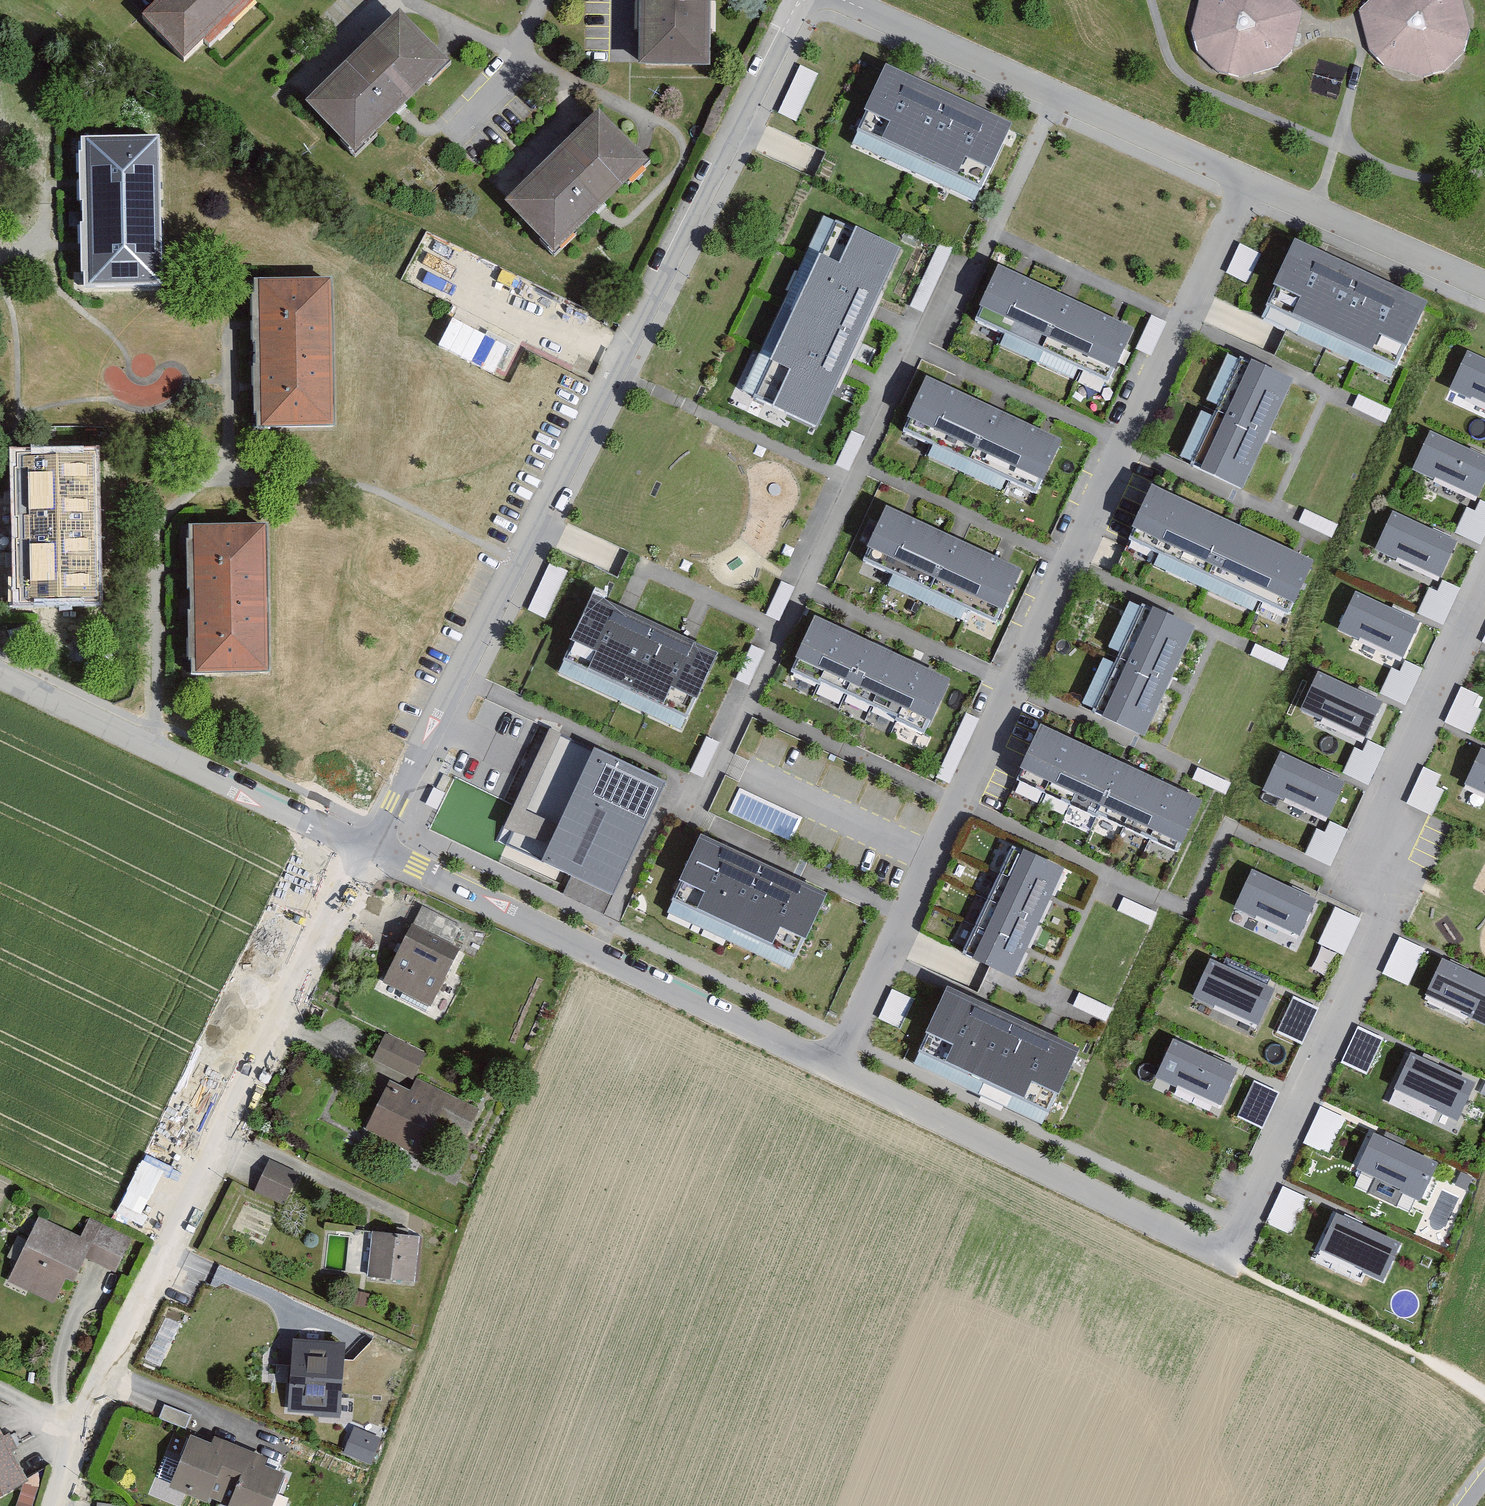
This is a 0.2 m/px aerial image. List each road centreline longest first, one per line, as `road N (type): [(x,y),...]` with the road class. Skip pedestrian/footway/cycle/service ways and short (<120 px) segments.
road 1 (residential): [(1247,181),(832,1068)]
road 2 (residential): [(371,850),(799,0)]
road 3 (residential): [(1231,1261),(1380,920),(1380,812),(1484,590)]
road 4 (residential): [(82,1425),(371,850)]
road 5 (residential): [(832,1068),(371,850)]
road 6 (residential): [(1231,1261),(832,1068)]
road 7 (residential): [(1247,181),(843,0)]
road 8 (residential): [(371,850),(0,669)]
road 9 (residential): [(1484,287),(1247,181)]

